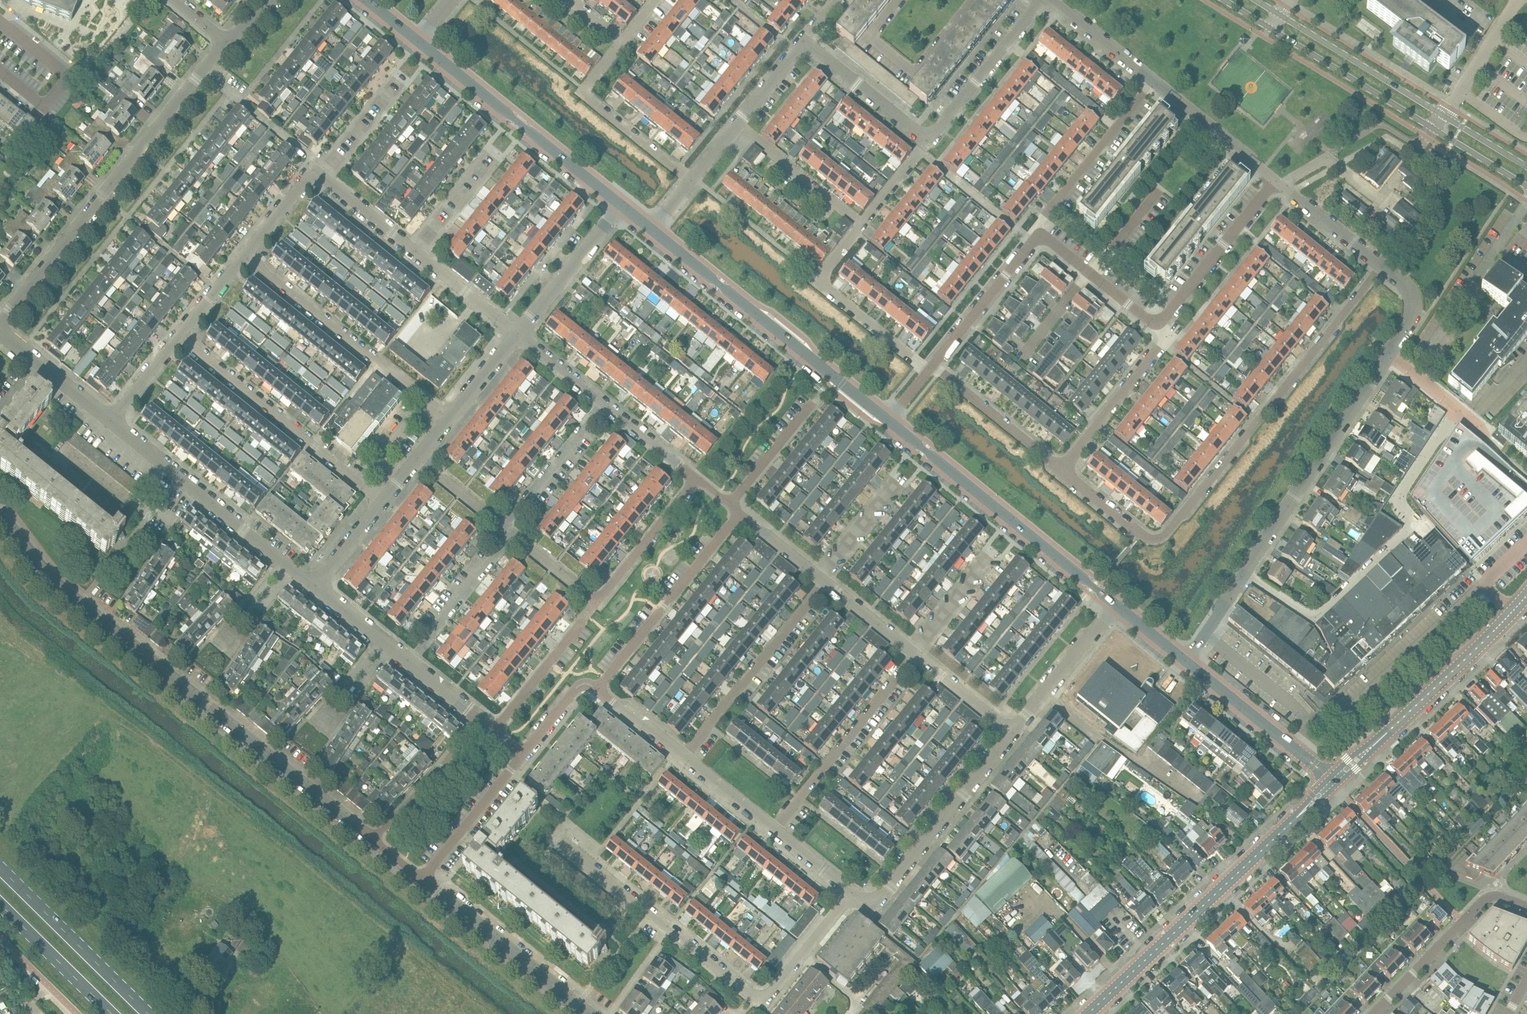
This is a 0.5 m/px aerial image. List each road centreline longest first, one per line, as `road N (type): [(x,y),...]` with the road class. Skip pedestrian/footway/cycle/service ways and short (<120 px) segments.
road 1 (unclassified): [(374,840),(49,580),(0,514)]
road 2 (residential): [(1382,265),(1161,539),(1146,538),(1060,469)]
road 3 (unclassified): [(852,893),(759,1000),(553,832)]
road 4 (residential): [(1244,572),(1313,620),(1410,529),(1397,498),(1458,408)]
road 5 (residential): [(0,320),(225,41)]
road 6 (tertiary): [(1091,1013),(1334,784)]
road 7 (unclassified): [(889,418),(653,228)]
road 8 (unclassified): [(1119,604),(889,418)]
road 9 (residential): [(511,532),(597,603),(696,477)]
road 10 (tertiary): [(1334,784),(1526,596)]
road 11 (residential): [(448,420),(243,256)]
road 12 (residential): [(383,500),(177,338)]
road 13 (residential): [(1244,572),(1389,354)]
road 14 (unclassified): [(622,204),(420,41)]
road 15 (tertiary): [(1225,0),(1433,128)]
road 16 (residential): [(852,893),(880,898),(1013,733)]
road 17 (residential): [(773,830),(915,653)]
road 18 (residential): [(739,513),(598,690)]
road 19 (residential): [(684,757),(827,583)]
road 20 (residential): [(284,559),(112,421)]
road 21 (tertiary): [(1443,115),(1255,0)]
road 22 (residential): [(930,366),(818,280),(863,224)]
road 23 (unclassified): [(588,1013),(423,880)]
road 24 (primary): [(149,1013),(0,867)]
road 25 (residential): [(1376,1013),(1491,894),(1526,907)]
road 26 (unclassified): [(1334,784),(1186,659)]
road 27 (residential): [(1155,82),(1038,230)]
road 28 (residential): [(0,19),(70,75),(44,107),(0,71)]
road 29 (residential): [(1060,469),(1160,345),(1160,320)]
road 30 (residential): [(1160,320),(1276,180)]
road 31 (residential): [(930,141),(1042,0)]
road 32 (residential): [(1038,230),(930,366)]
road 33 (residential): [(1013,733),(1119,604)]
road 34 (residential): [(1060,469),(930,366)]
road 35 (residential): [(518,333),(622,204)]
road 36 (residential): [(406,657),(511,532)]
road 37 (residential): [(374,840),(481,719)]
road 38 (residential): [(863,224),(737,123)]
road 39 (residential): [(930,141),(804,41)]
road 40 (residential): [(523,754),(423,880)]
road 41 (residential): [(503,526),(604,404)]
road 42 (primary): [(0,903),(112,1013)]
road 43 (residential): [(1276,180),(1155,82)]
road 44 (residential): [(1160,320),(1038,230)]
road 45 (residential): [(818,575),(910,461)]
road 46 (residential): [(112,421),(0,330)]
road 47 (residential): [(585,619),(495,730)]
road 48 (unclassified): [(694,179),(583,90)]
road 49 (residential): [(1443,115),(1517,0)]
road 50 (residential): [(1382,265),(1276,180)]
road 51 (residential): [(322,176),(406,71)]
road 52 (residential): [(1155,82),(1051,0)]
road 53 (residential): [(730,503),(813,402)]
road 54 (residential): [(518,333),(417,252)]
road 55 (residential): [(915,653),(995,552)]
road 56 (residential): [(417,252),(495,151)]
road 57 (residential): [(1013,733),(915,653)]
road 58 (residential): [(417,252),(322,176)]

